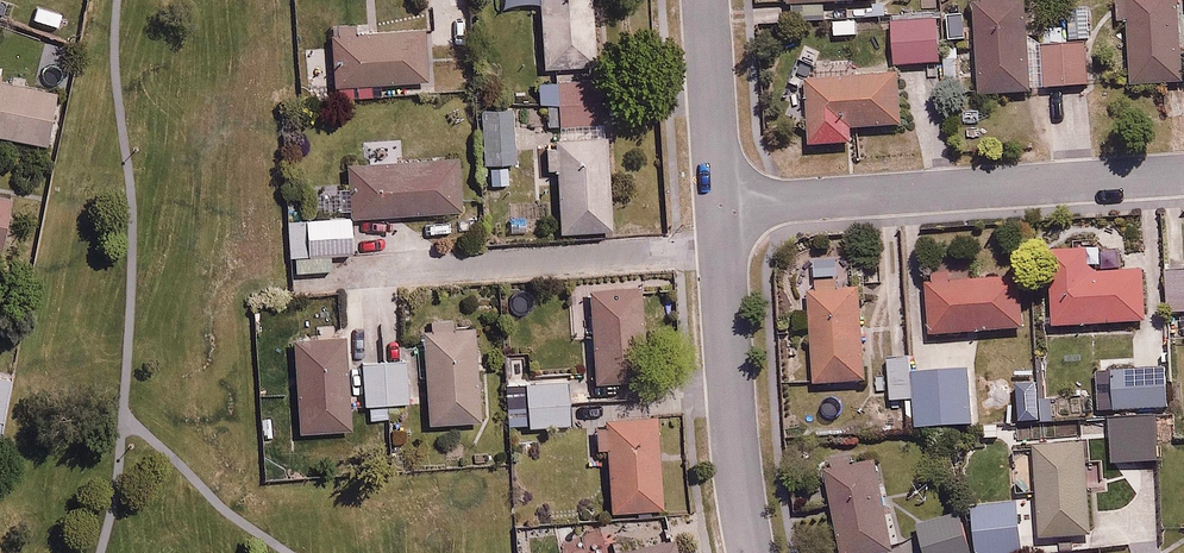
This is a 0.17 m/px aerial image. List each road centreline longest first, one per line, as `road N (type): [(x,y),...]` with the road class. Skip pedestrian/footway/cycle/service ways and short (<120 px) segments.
road 1 (residential): [(720,206),(1183,174)]
road 2 (residential): [(750,552),(733,431),(720,206)]
road 3 (residential): [(720,206),(706,0)]

